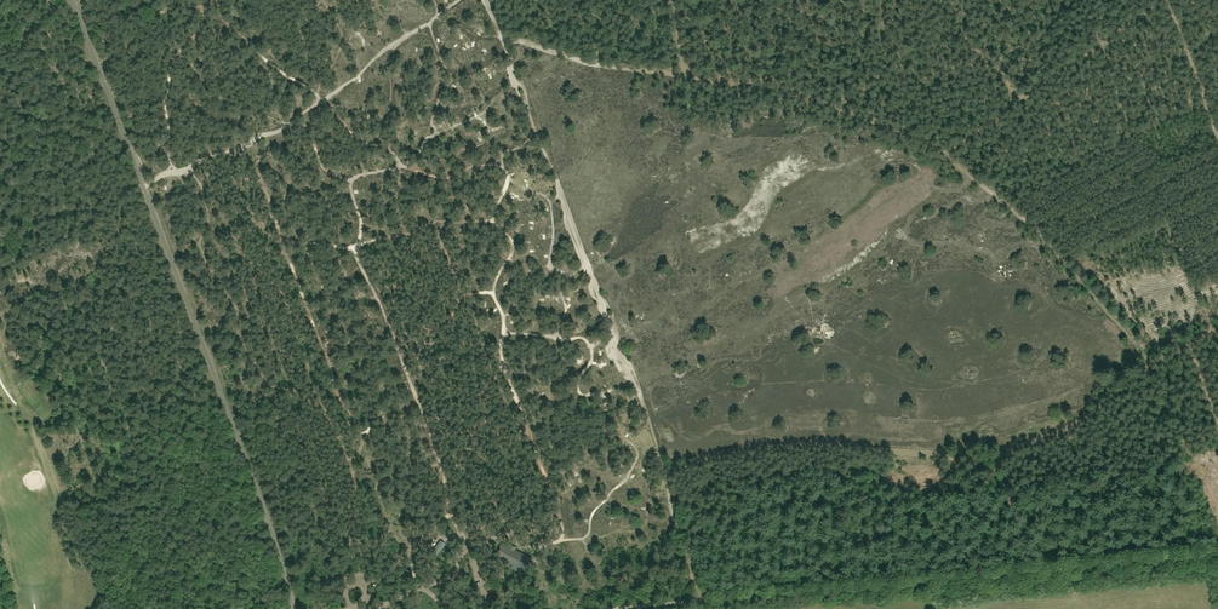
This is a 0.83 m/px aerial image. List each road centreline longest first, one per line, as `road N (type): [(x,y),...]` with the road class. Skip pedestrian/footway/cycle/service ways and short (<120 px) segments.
road 1 (unclassified): [(294,608),(265,508),(73,0)]
road 2 (track): [(1217,553),(629,608)]
road 3 (track): [(459,0),(286,127),(142,186)]
road 4 (track): [(1037,568),(994,456)]

